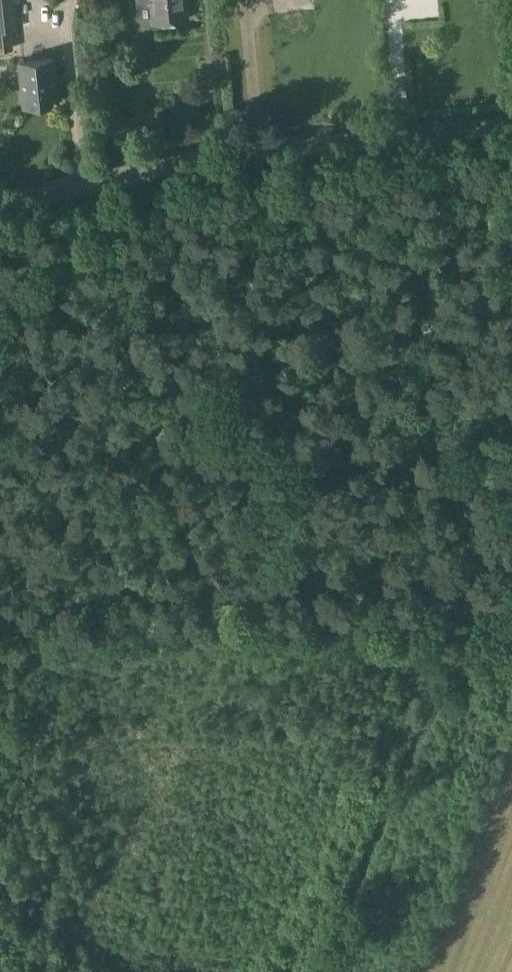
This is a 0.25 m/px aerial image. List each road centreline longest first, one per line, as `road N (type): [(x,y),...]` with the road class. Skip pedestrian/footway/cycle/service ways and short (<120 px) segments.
road 1 (unclassified): [(0,207),(159,173),(511,133)]

